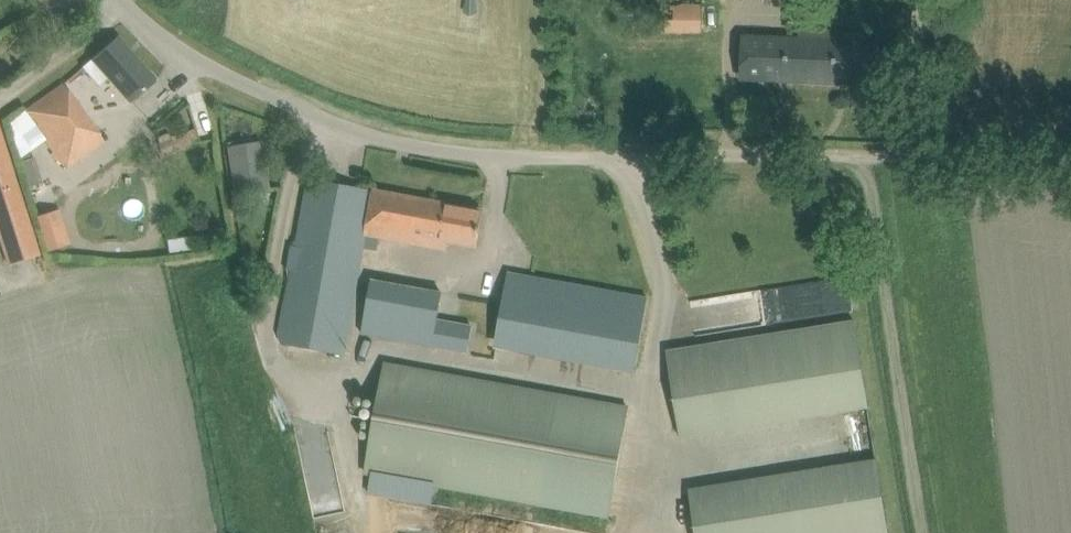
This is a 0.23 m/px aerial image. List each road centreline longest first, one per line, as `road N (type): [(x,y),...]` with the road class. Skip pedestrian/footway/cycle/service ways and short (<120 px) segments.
road 1 (unclassified): [(122,0),(178,46),(266,93),(340,125),(443,152),(864,157)]
road 2 (track): [(864,157),(922,532)]
road 3 (unclassified): [(1070,168),(864,157)]

